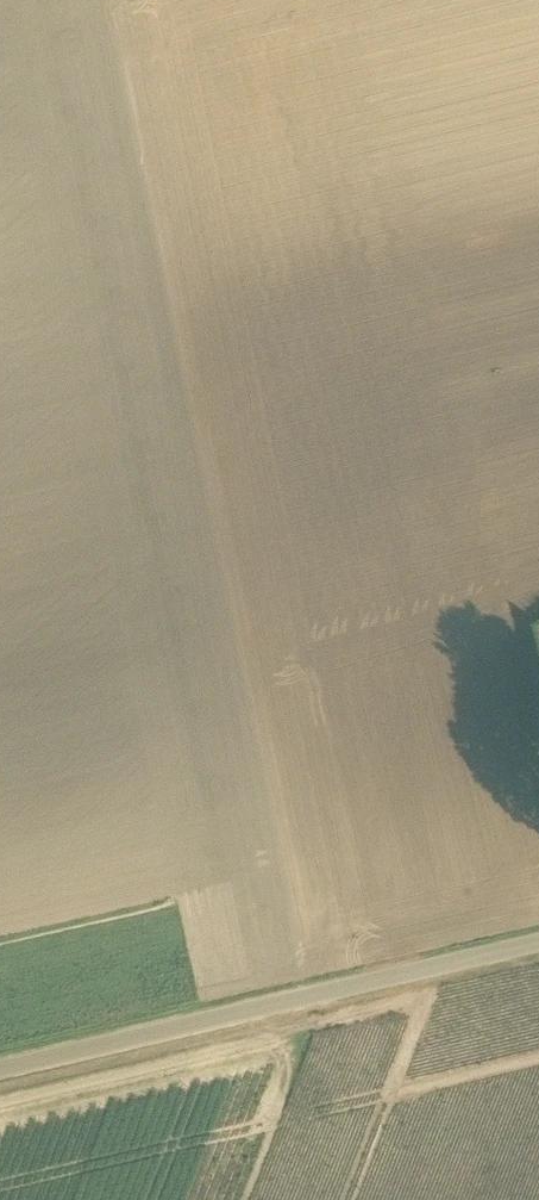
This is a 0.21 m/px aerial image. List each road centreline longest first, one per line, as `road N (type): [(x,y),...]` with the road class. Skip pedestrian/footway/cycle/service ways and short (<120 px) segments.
road 1 (unclassified): [(538,944),(0,1070)]

